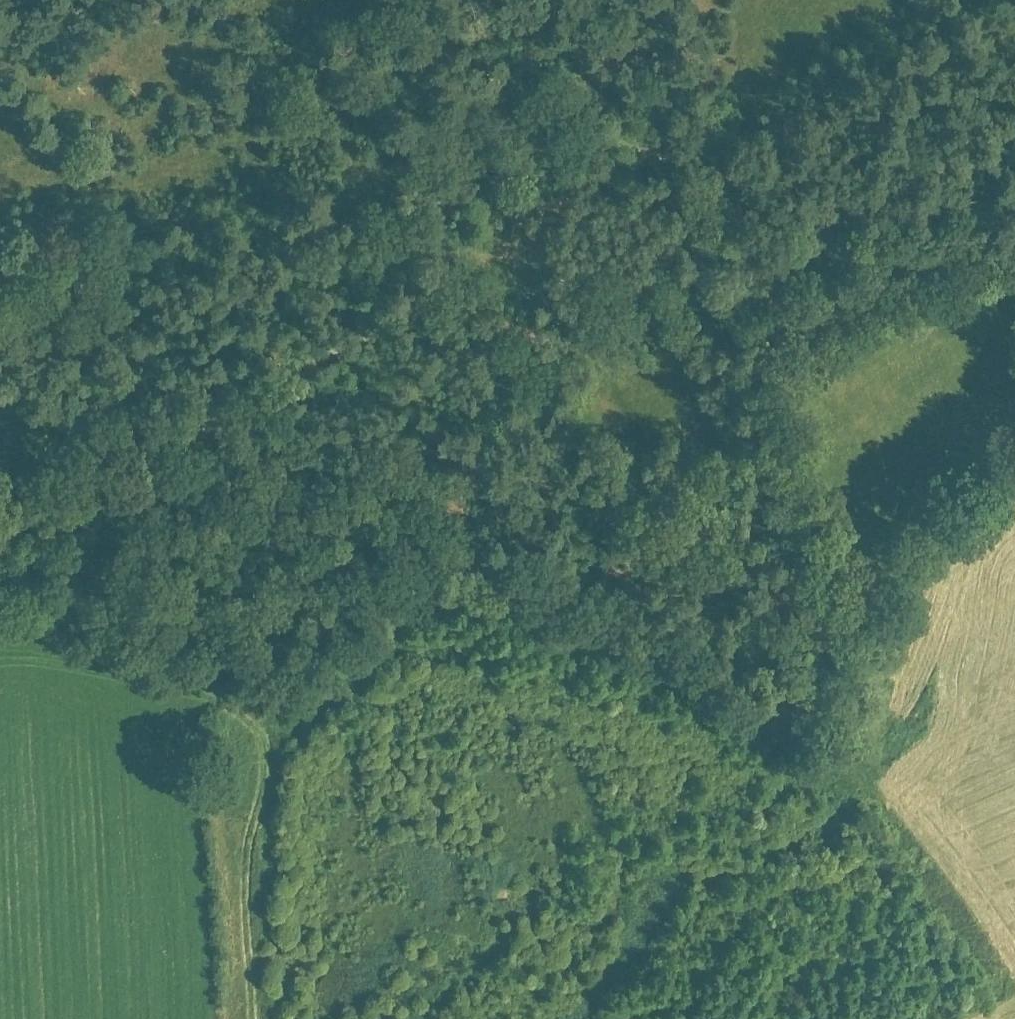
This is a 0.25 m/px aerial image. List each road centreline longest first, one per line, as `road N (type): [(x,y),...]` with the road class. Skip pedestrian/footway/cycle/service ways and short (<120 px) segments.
road 1 (track): [(0,477),(183,433),(507,243),(662,162),(770,174),(877,214),(954,219),(1014,245)]

